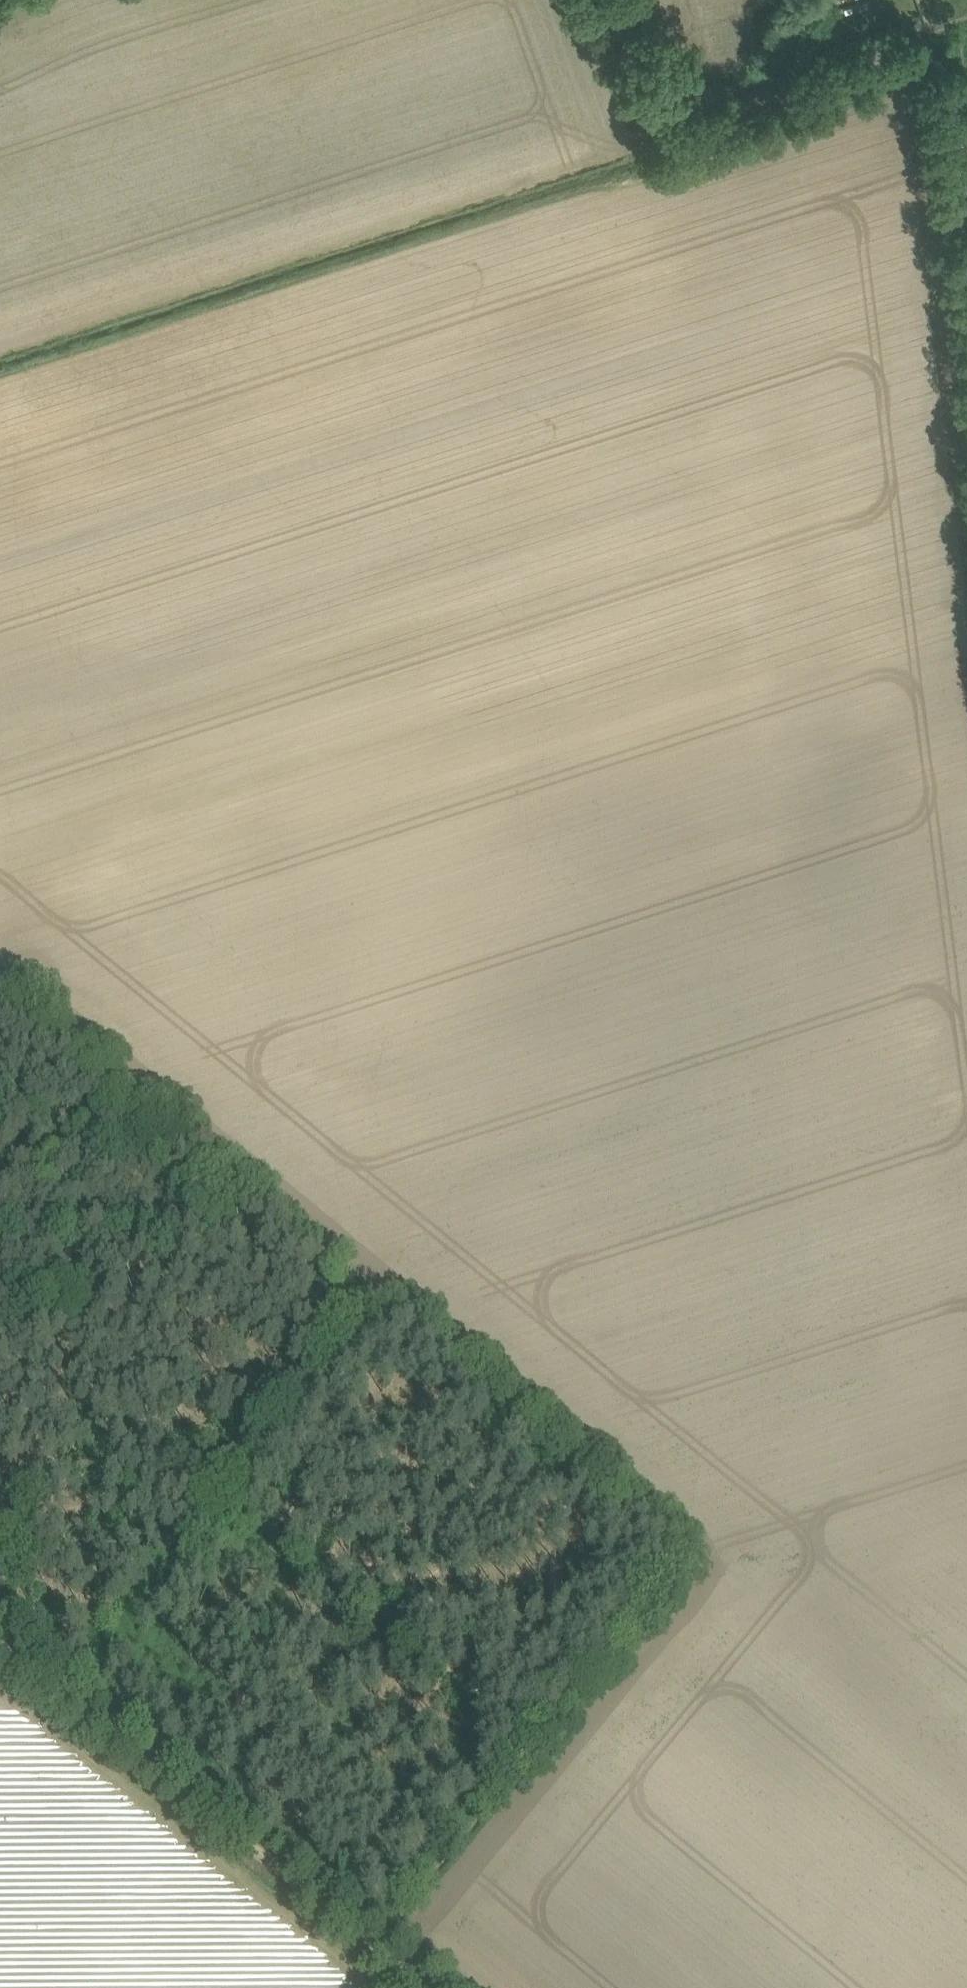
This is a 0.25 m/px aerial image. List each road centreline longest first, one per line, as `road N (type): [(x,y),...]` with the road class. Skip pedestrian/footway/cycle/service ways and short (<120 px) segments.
road 1 (track): [(577,0),(629,149),(950,35),(966,171)]
road 2 (track): [(0,1647),(426,1987)]

